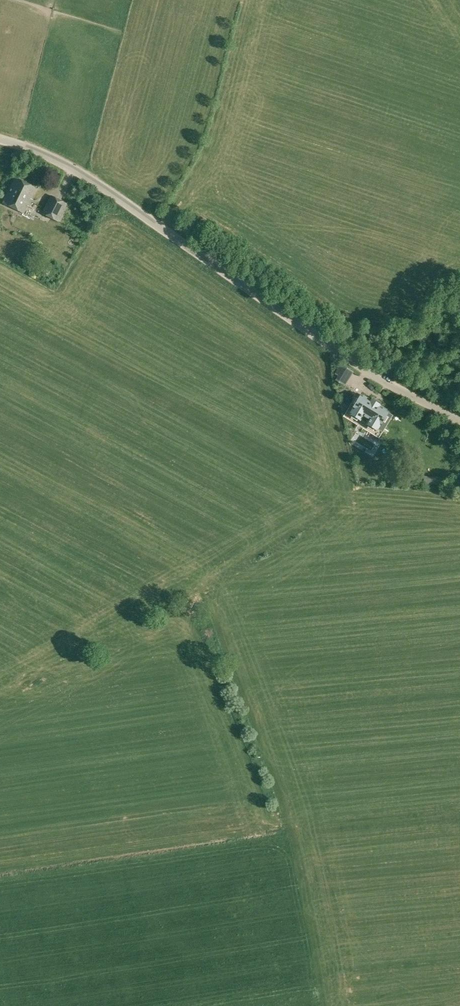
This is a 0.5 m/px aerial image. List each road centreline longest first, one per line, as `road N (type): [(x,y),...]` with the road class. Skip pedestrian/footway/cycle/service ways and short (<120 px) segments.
road 1 (unclassified): [(0,139),(80,174),(331,347),(459,419)]

